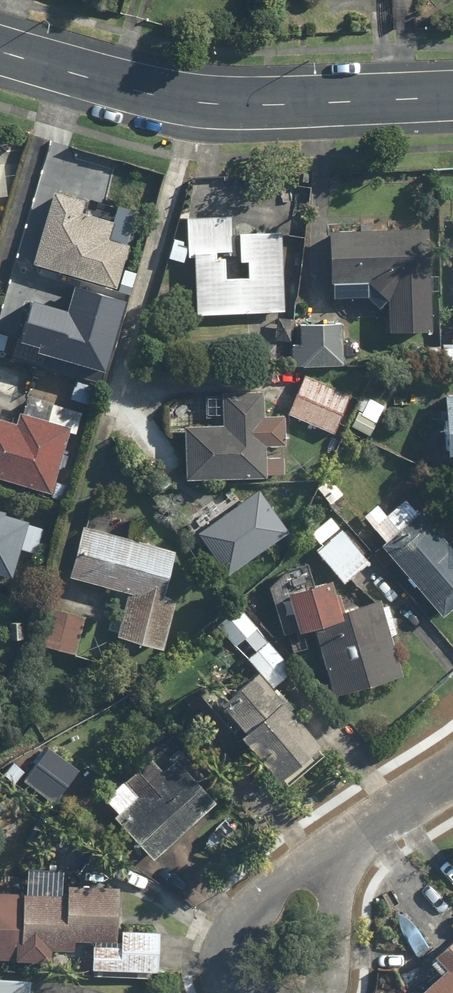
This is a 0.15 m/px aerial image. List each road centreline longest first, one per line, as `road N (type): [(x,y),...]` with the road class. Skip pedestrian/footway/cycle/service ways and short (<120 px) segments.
road 1 (tertiary): [(452,97),(191,102),(0,51)]
road 2 (residential): [(359,839),(342,876),(341,938),(323,992)]
road 3 (residential): [(242,992),(225,973),(239,915),(276,883)]

